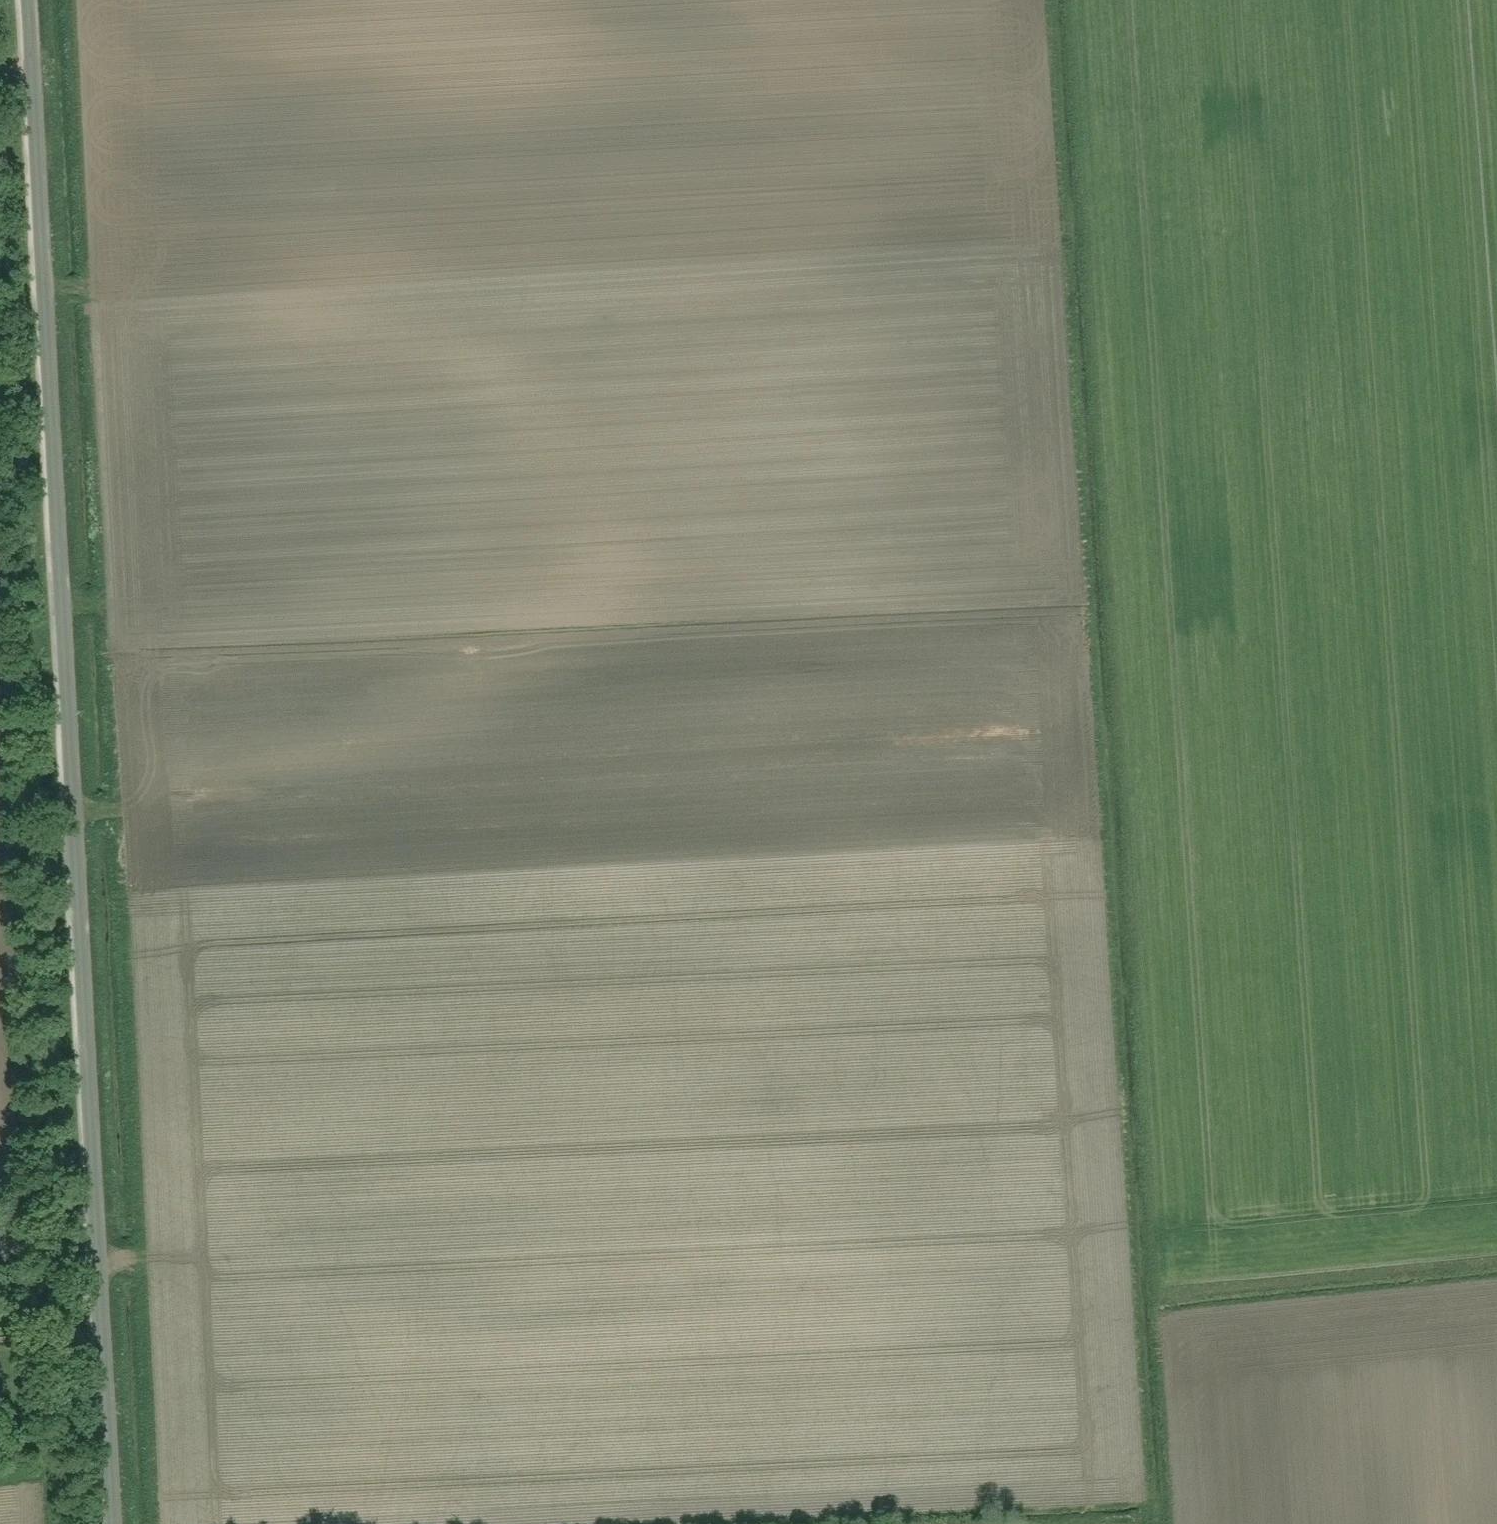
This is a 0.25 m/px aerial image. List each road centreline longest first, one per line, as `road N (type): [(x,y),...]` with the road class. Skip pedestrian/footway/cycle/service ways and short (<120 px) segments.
road 1 (unclassified): [(25,0),(108,1523)]

